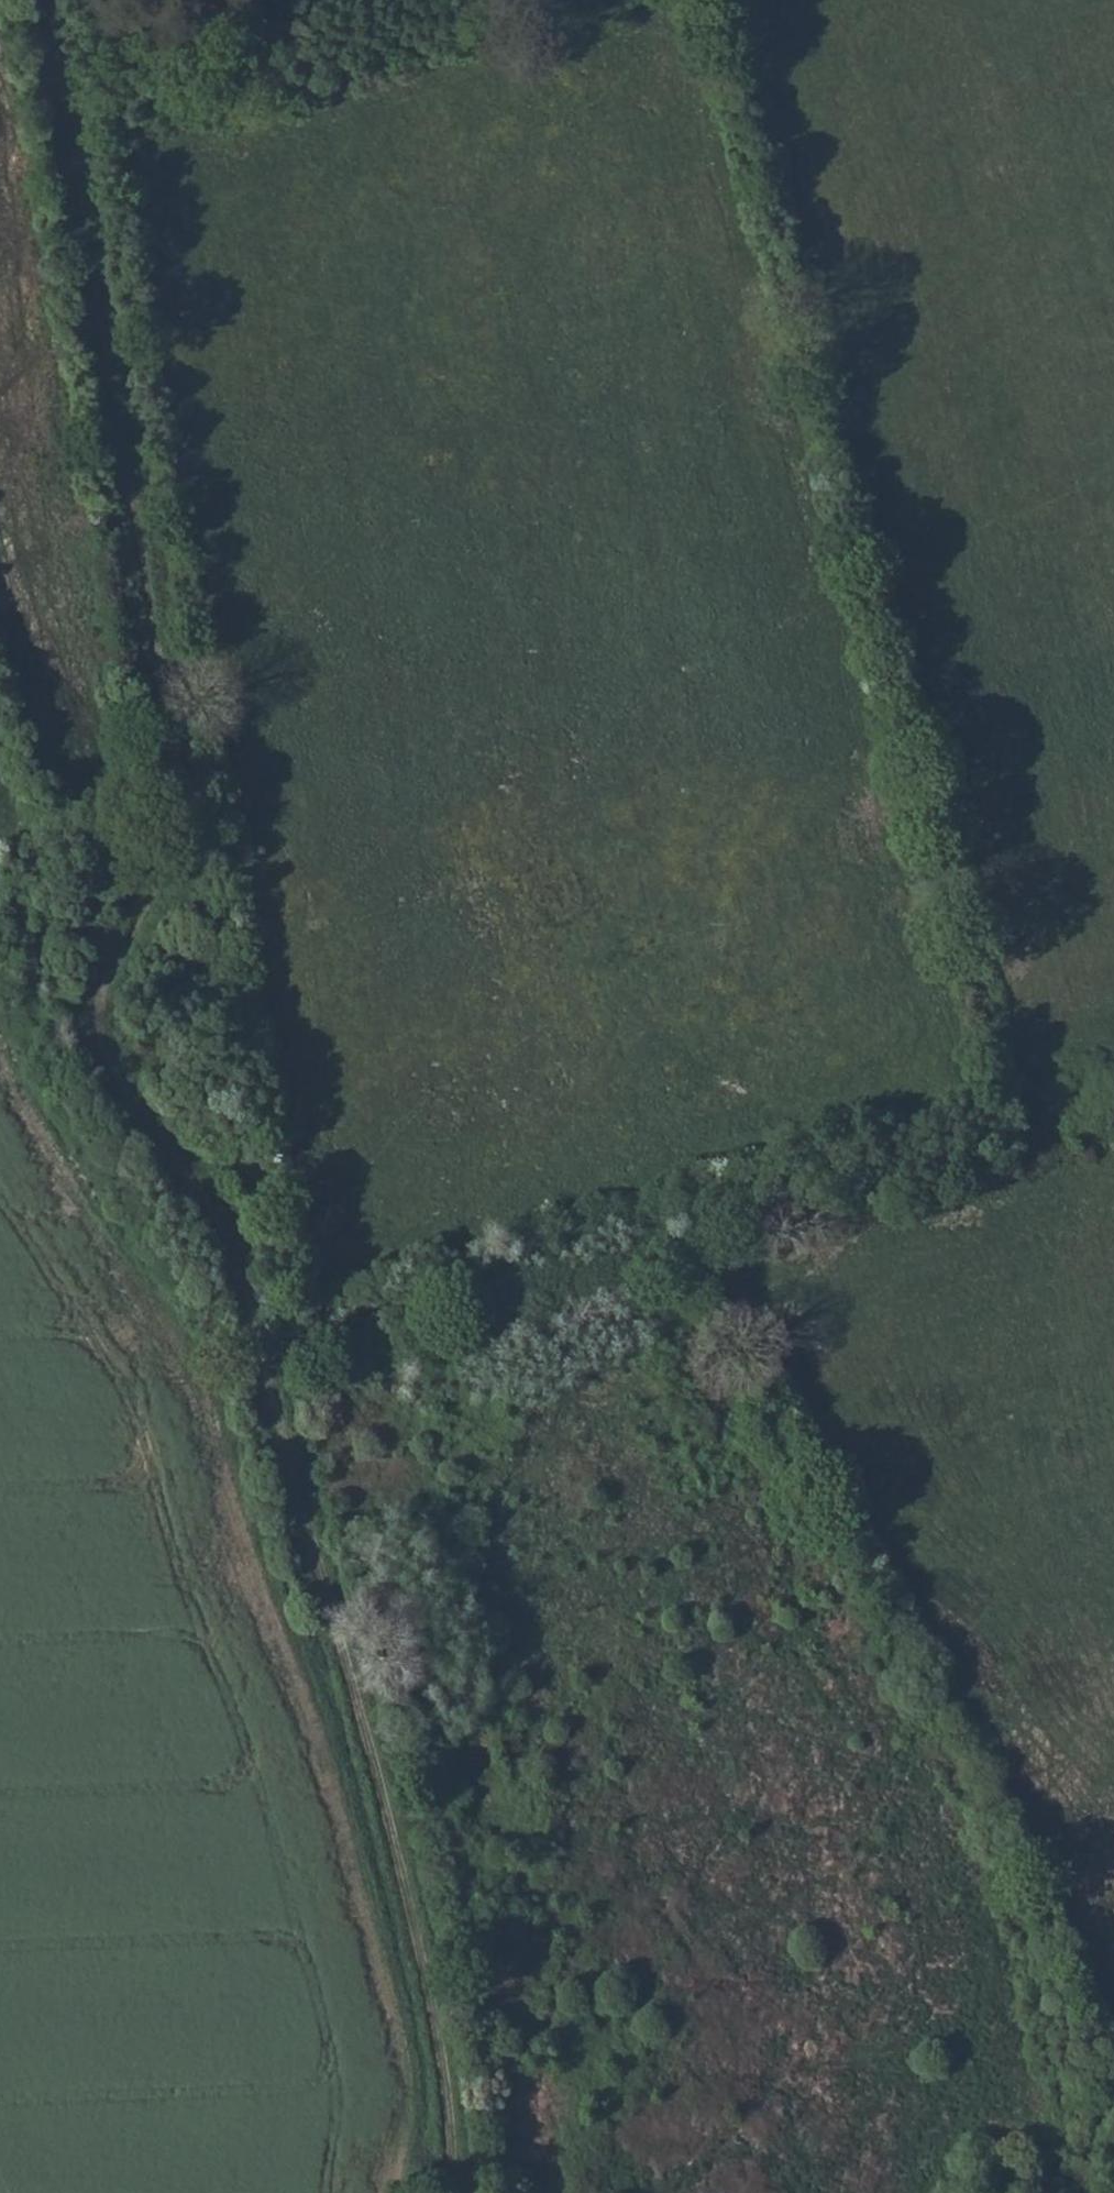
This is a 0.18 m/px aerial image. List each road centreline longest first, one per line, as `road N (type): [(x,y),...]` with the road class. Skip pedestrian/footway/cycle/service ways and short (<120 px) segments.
road 1 (track): [(105,998),(121,1068),(207,1197),(245,1297),(399,1858),(452,2192)]

